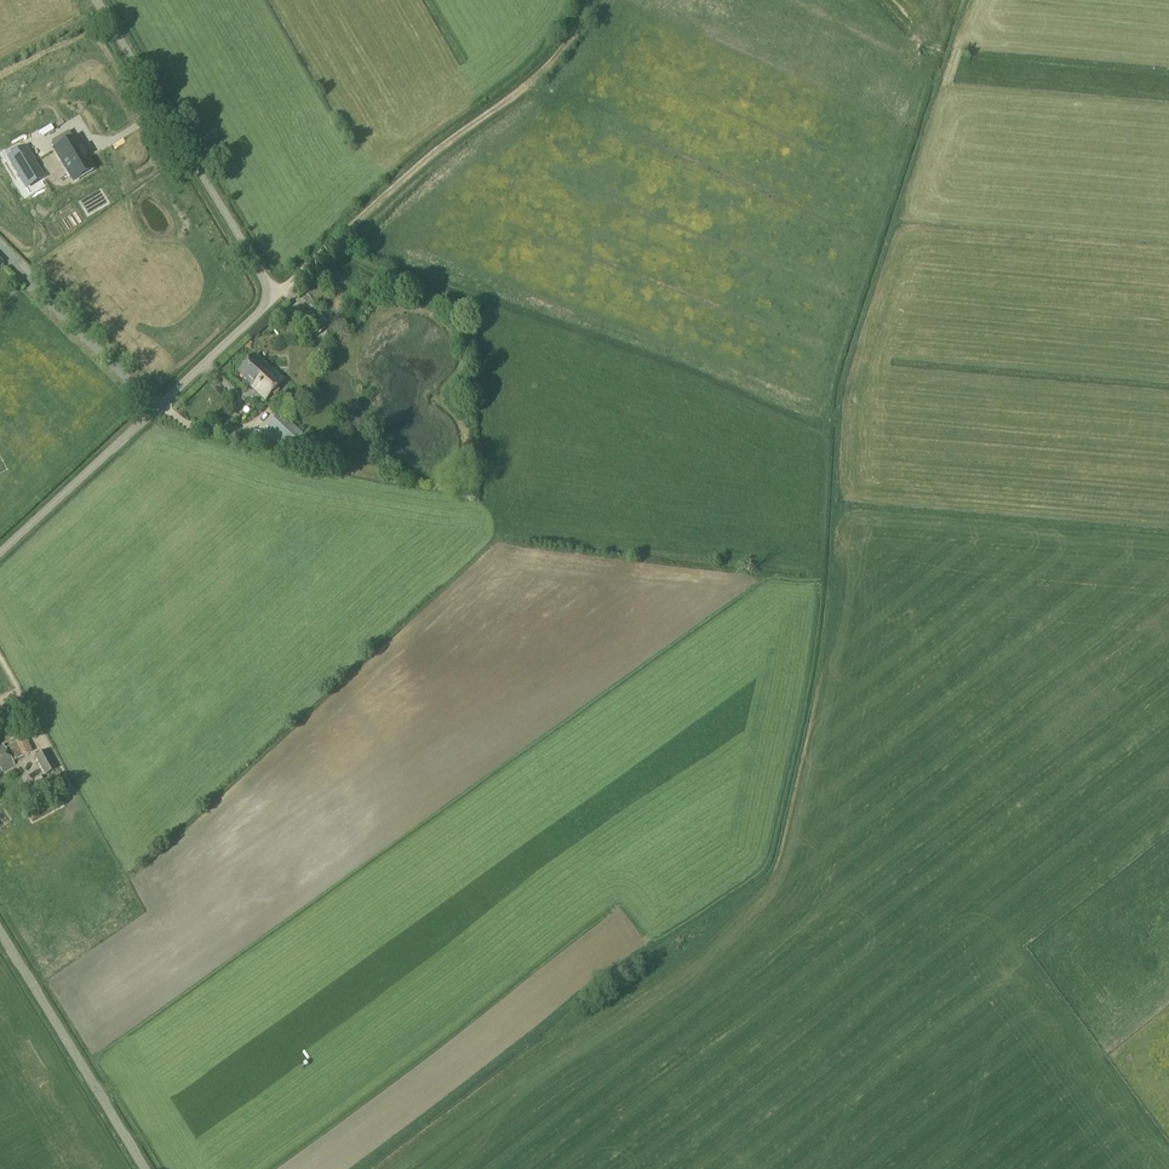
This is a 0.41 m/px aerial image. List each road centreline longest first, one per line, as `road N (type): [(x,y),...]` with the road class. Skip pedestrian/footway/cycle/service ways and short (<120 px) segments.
road 1 (unclassified): [(0,553),(275,298),(95,0)]
road 2 (track): [(275,298),(420,166),(528,81),(565,42),(588,0)]
road 3 (unclassified): [(145,1168),(0,932)]

